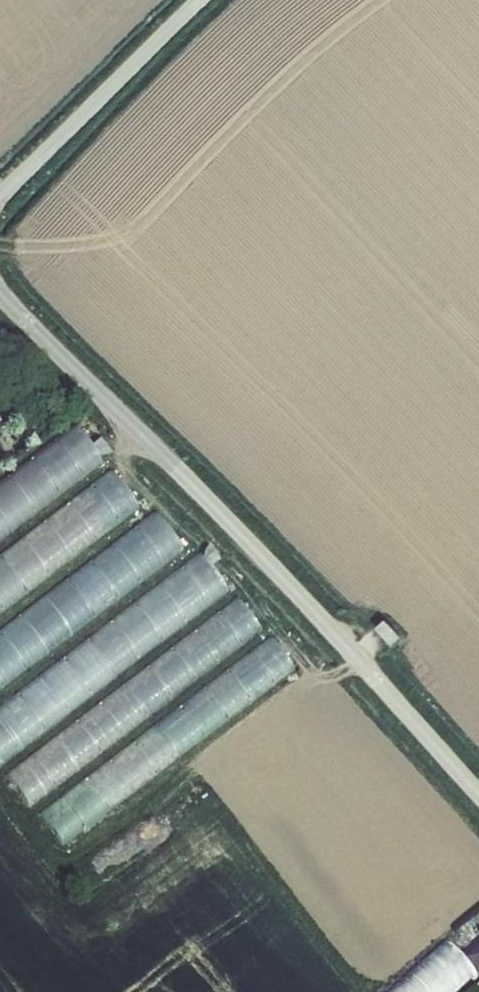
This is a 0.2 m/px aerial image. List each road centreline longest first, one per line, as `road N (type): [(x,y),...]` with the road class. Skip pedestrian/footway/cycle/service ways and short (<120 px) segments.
road 1 (unclassified): [(478,795),(241,533),(0,292)]
road 2 (unclassified): [(0,197),(200,0)]

